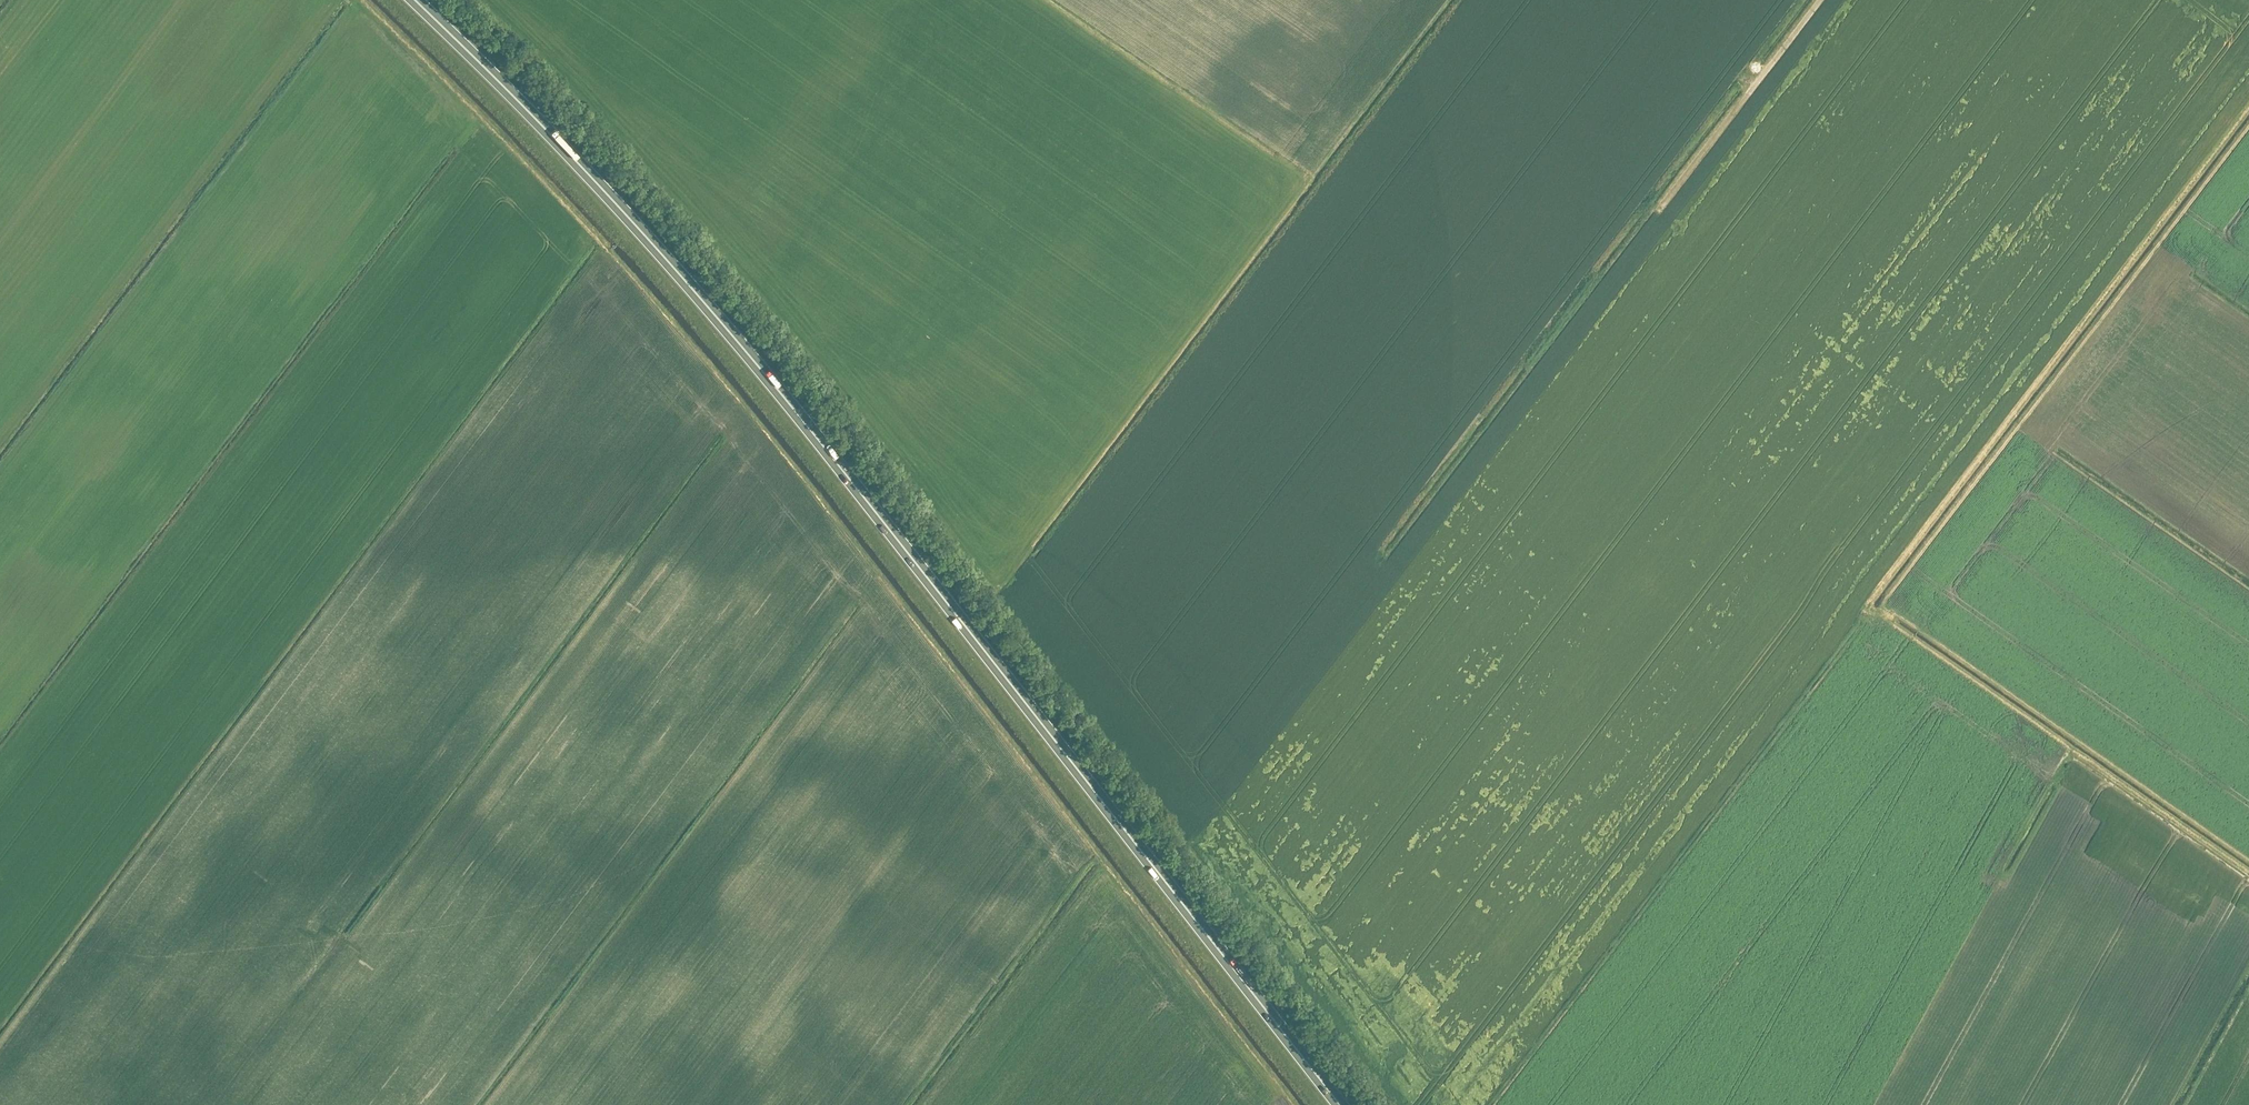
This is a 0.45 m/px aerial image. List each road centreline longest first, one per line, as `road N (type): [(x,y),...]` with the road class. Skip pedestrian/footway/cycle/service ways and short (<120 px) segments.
road 1 (trunk): [(1340,1104),(742,345),(543,126),(415,0)]

